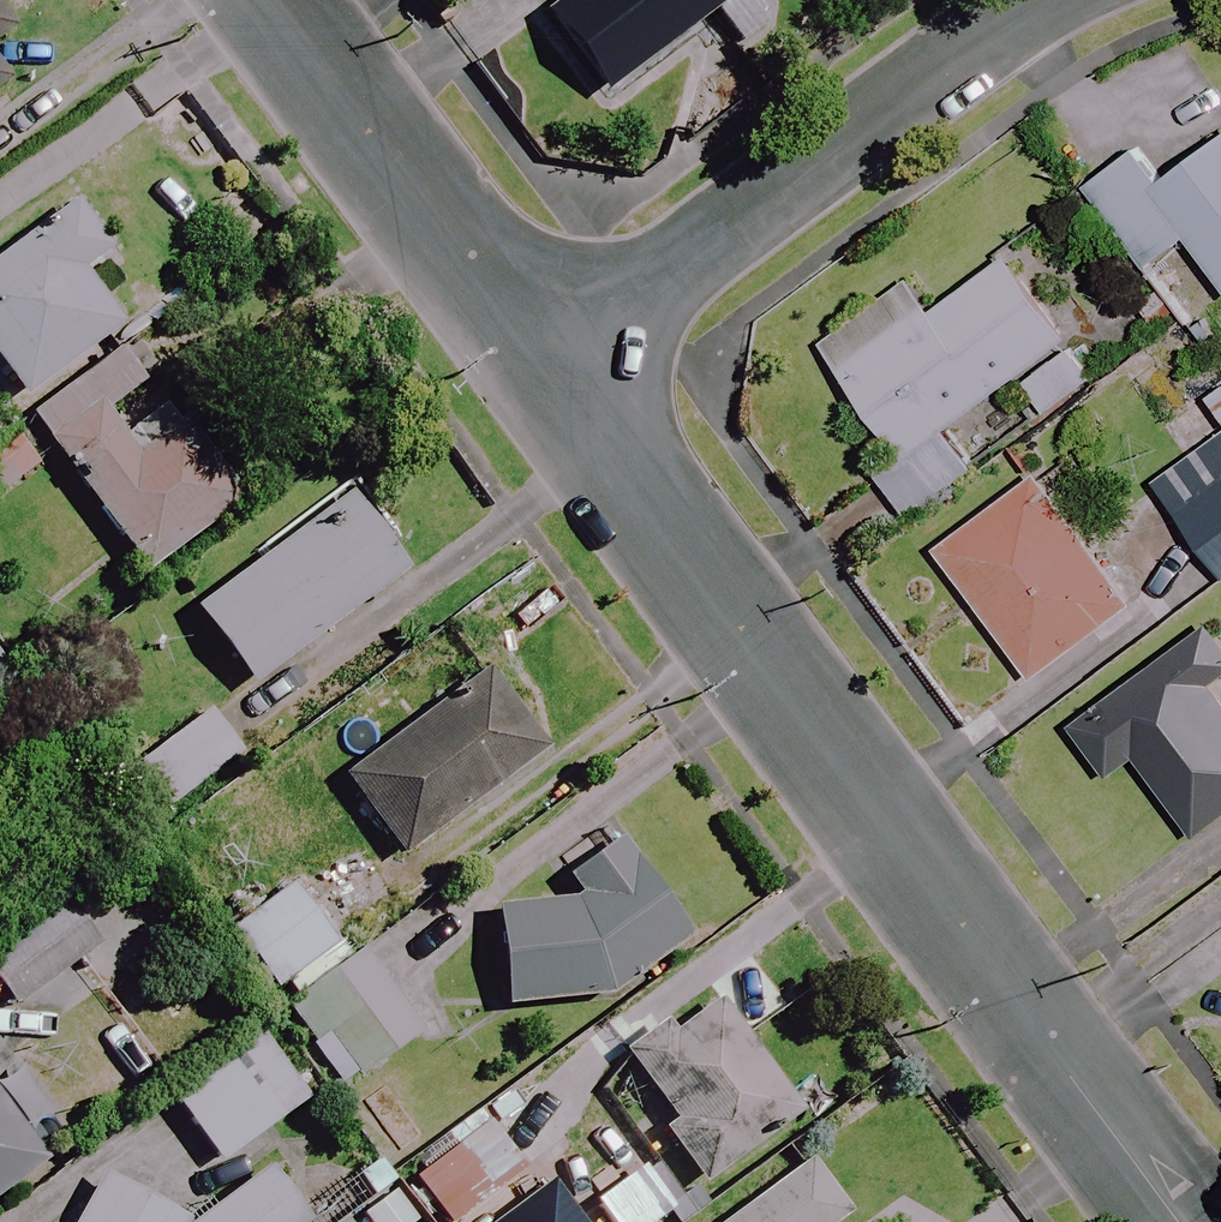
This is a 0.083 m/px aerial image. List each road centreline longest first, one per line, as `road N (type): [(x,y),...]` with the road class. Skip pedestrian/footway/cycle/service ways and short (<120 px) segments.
road 1 (residential): [(547,363),(1186,1221)]
road 2 (residential): [(547,363),(1049,0)]
road 3 (residential): [(277,0),(547,363)]

